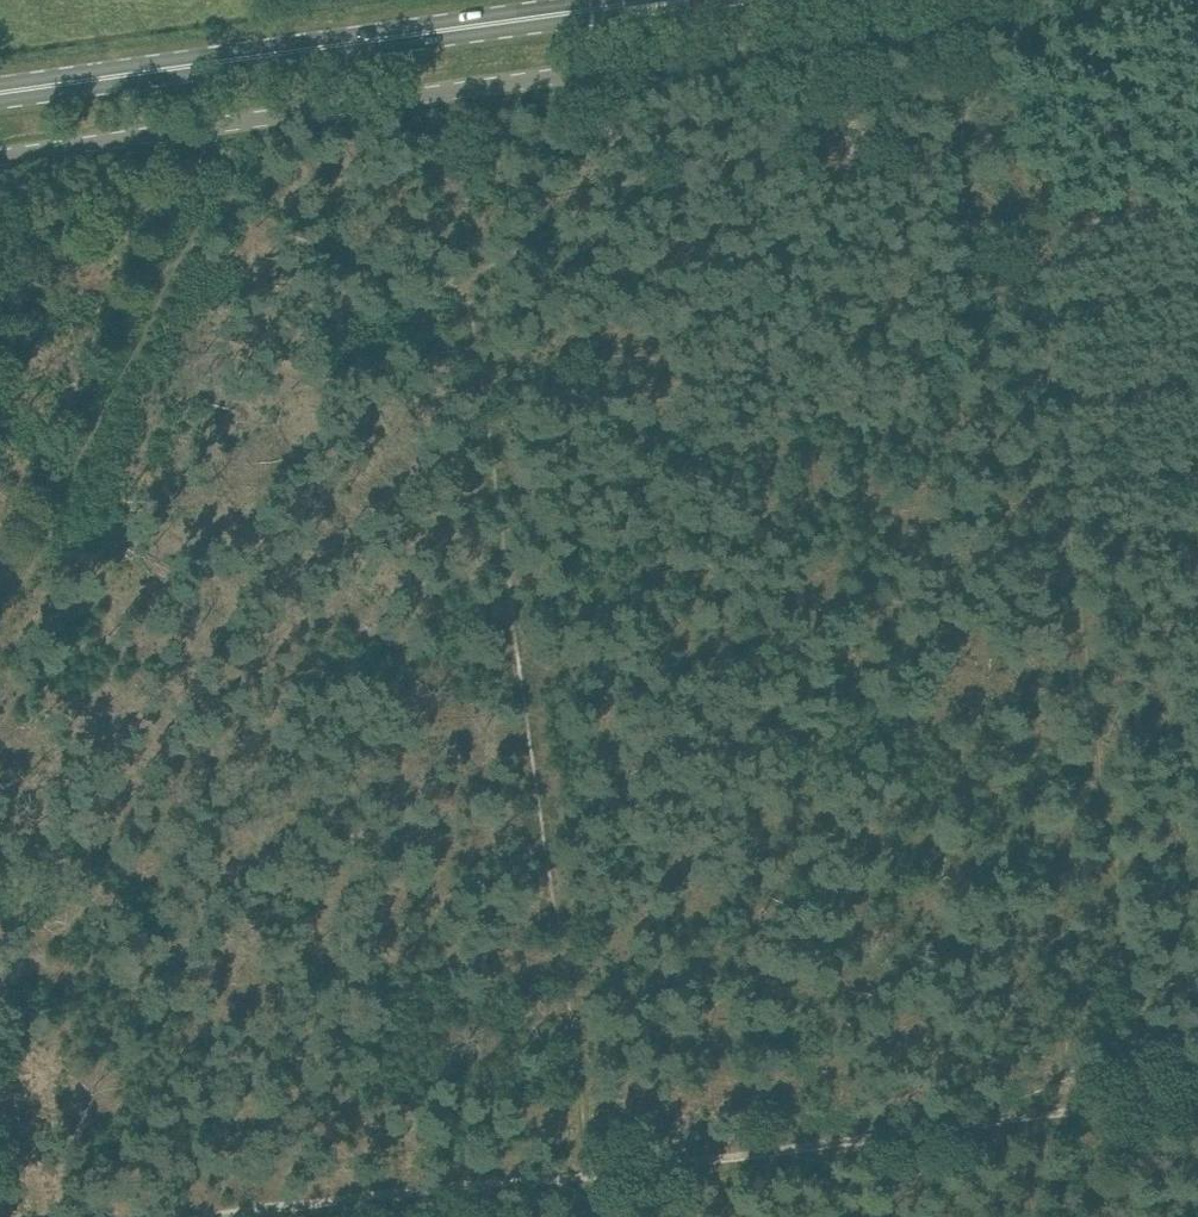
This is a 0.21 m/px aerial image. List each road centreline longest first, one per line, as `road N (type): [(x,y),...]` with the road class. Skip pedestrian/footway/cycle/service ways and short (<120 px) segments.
road 1 (unclassified): [(0,159),(1092,0)]
road 2 (track): [(1148,1104),(226,1216)]
road 3 (primary): [(0,91),(654,0)]

